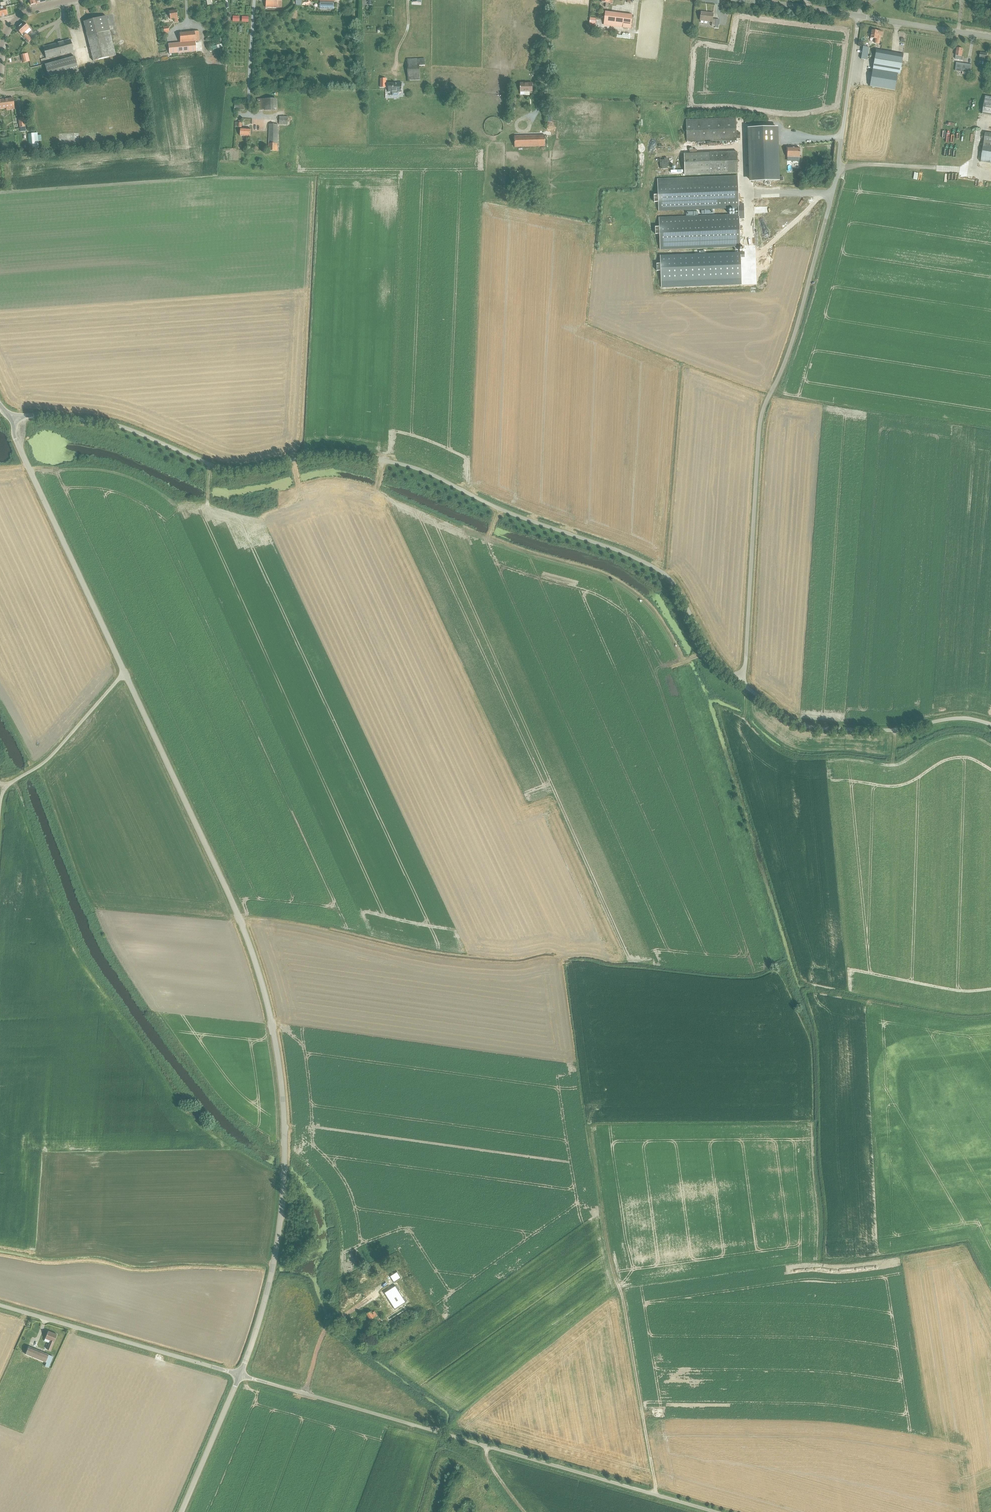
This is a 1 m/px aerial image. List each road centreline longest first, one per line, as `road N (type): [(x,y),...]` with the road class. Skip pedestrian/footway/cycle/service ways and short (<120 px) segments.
road 1 (unclassified): [(737,680),(715,660),(662,573),(428,473),(331,453),(233,470),(113,425),(13,419)]
road 2 (tertiary): [(240,1375),(266,1295),(282,1202),(275,1038),(236,910),(126,674)]
road 3 (unclassified): [(737,680),(746,659),(761,417),(826,214),(859,16)]
road 4 (unclassified): [(716,1511),(240,1375)]
road 5 (track): [(581,1064),(659,1505)]
road 6 (tertiary): [(126,674),(13,419)]
road 7 (unclassified): [(990,725),(963,718),(887,730),(809,727),(737,680)]
road 8 (unclassified): [(240,1375),(0,1305)]
road 9 (unclassified): [(0,806),(7,786),(54,754),(126,674)]
road 10 (tertiary): [(182,1511),(240,1375)]
road 11 (tertiary): [(990,37),(859,16)]

